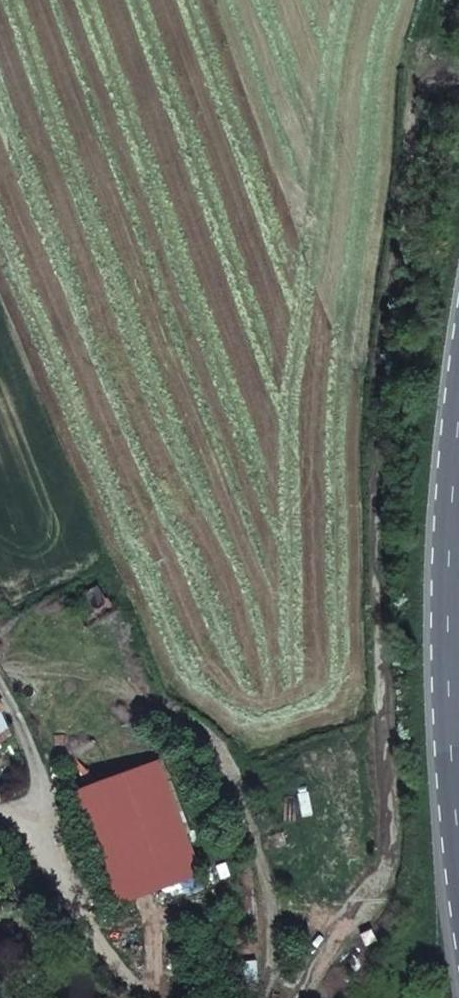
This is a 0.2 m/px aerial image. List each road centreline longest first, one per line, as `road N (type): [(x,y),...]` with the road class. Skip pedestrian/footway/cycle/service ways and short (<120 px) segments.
road 1 (trunk): [(458,494),(450,701),(458,825)]

